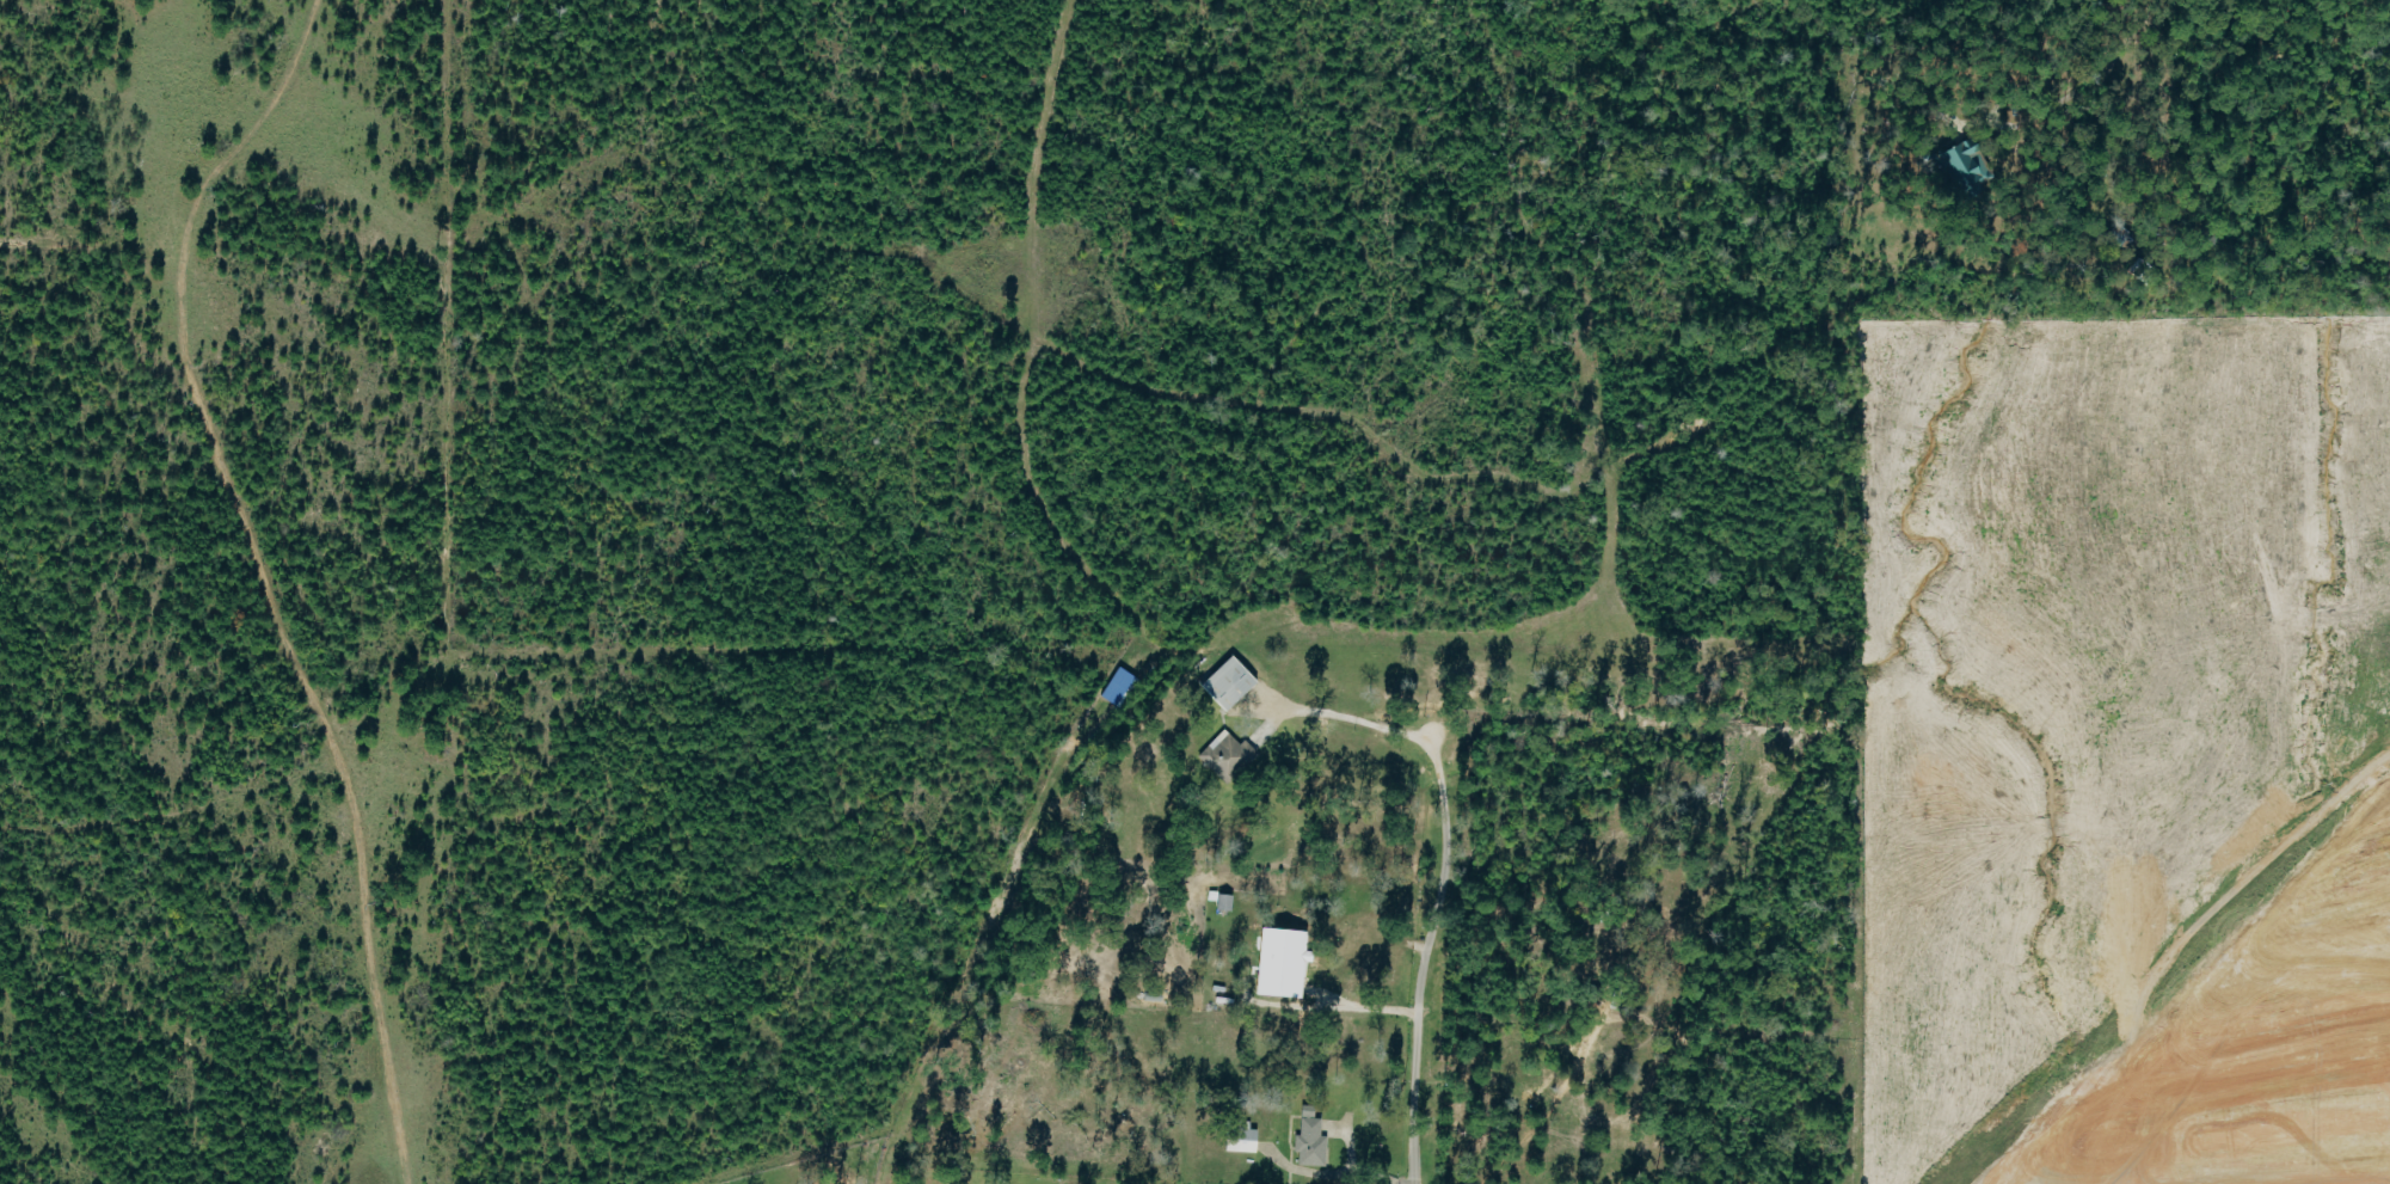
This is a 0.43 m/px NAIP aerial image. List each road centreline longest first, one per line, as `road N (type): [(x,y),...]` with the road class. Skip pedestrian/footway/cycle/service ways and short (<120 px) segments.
road 1 (residential): [(0,749),(36,719),(136,667)]

